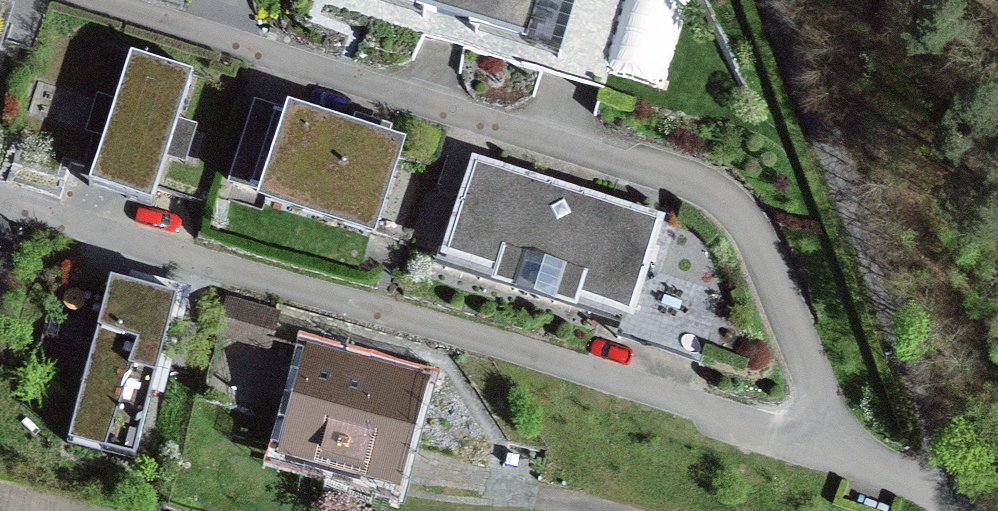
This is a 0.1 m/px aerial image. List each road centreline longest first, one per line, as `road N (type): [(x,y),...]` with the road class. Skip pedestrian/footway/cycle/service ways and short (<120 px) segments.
road 1 (residential): [(826,450),(753,249),(683,181),(518,138),(88,0)]
road 2 (residential): [(826,450),(0,200)]
road 3 (residential): [(958,497),(770,0)]
road 4 (residential): [(958,497),(826,450)]

